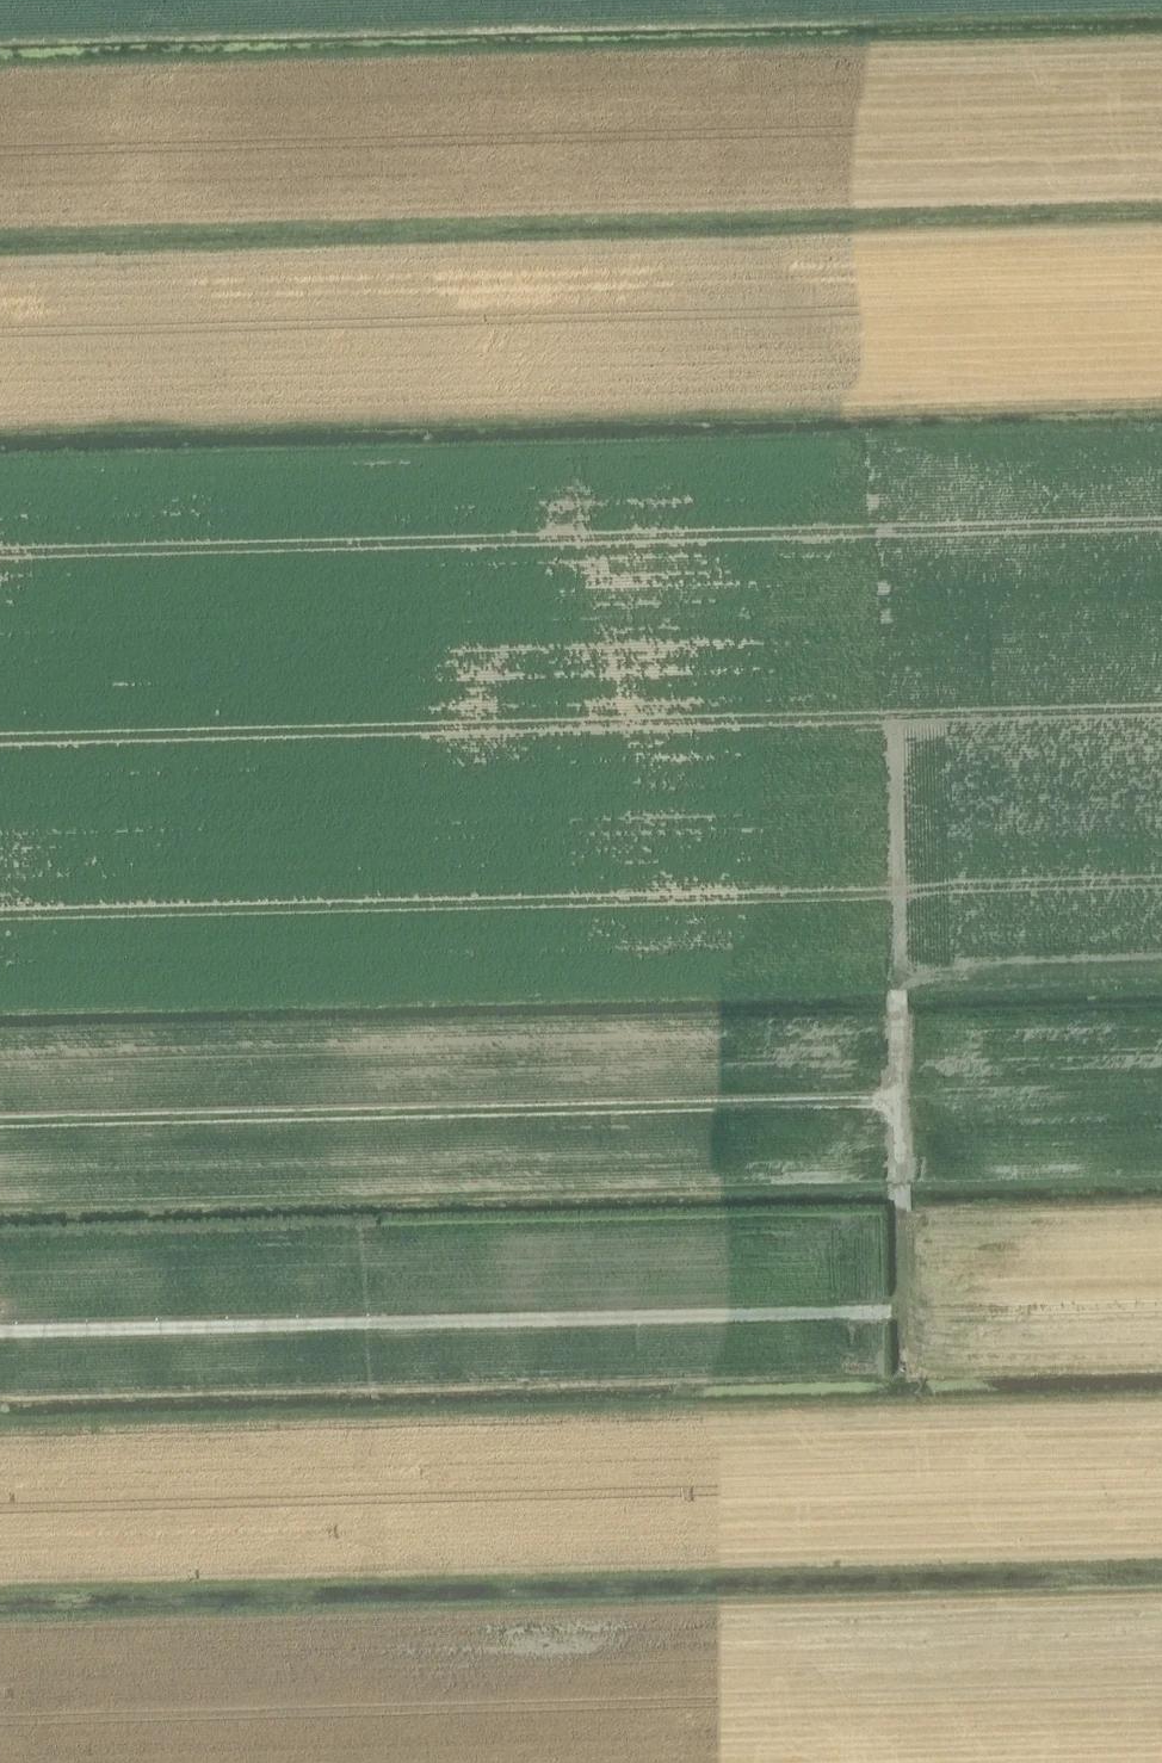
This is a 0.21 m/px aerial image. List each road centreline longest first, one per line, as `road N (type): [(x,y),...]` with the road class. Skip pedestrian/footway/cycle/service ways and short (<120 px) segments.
road 1 (track): [(0,1123),(873,1103)]

